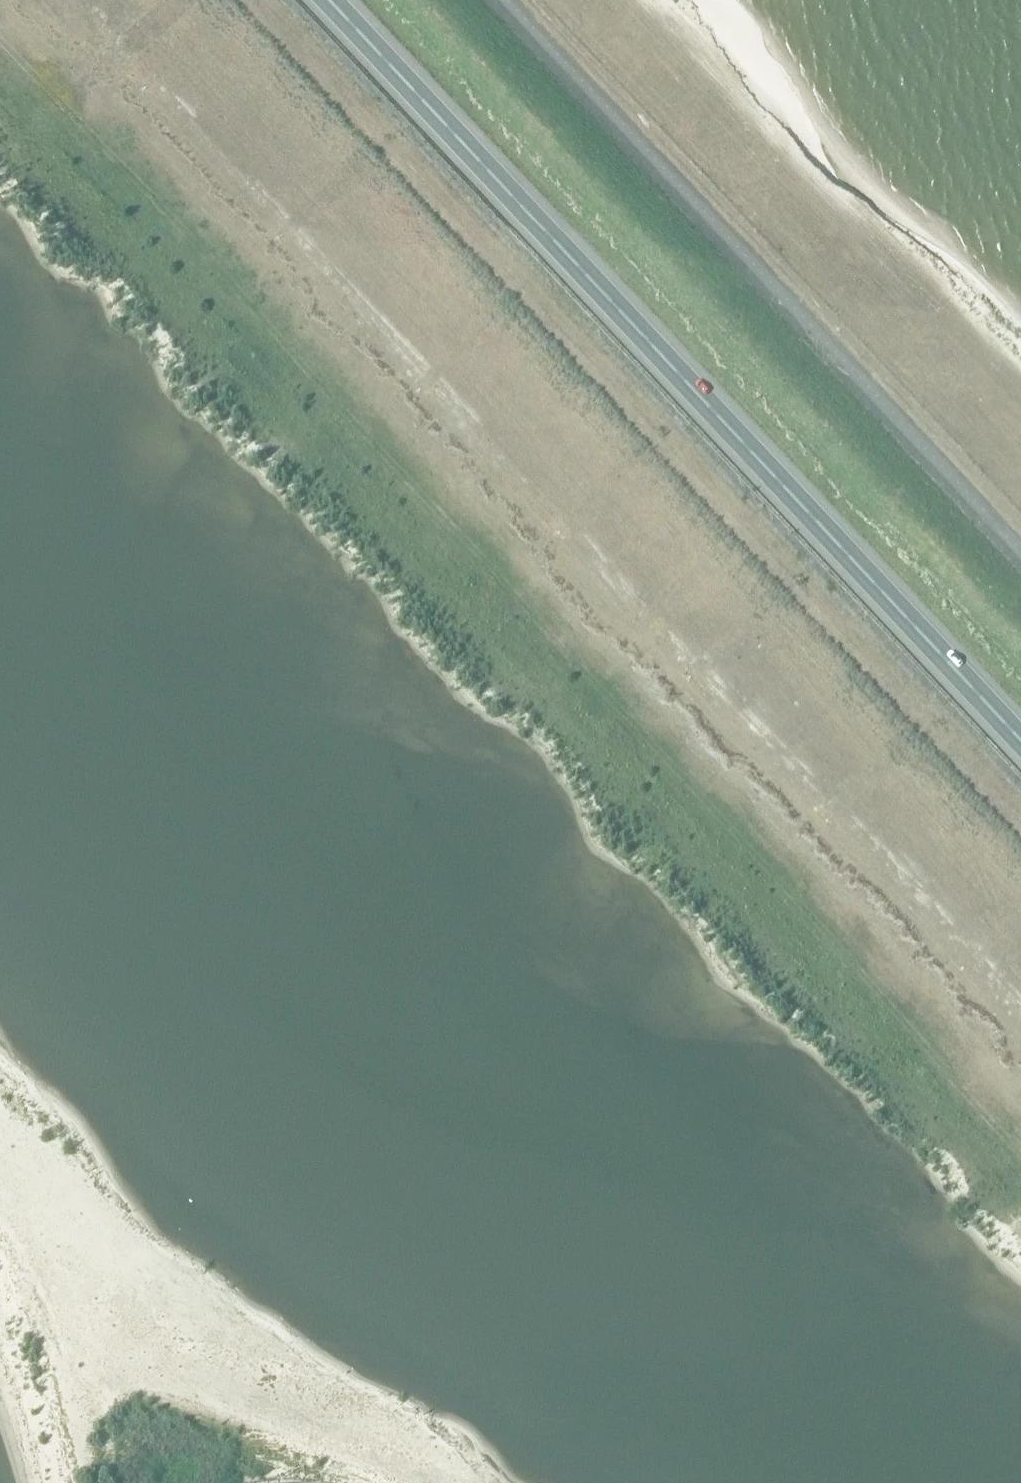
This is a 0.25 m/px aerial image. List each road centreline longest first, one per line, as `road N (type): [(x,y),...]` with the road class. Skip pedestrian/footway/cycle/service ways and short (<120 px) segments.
road 1 (trunk): [(1020,737),(332,0)]

